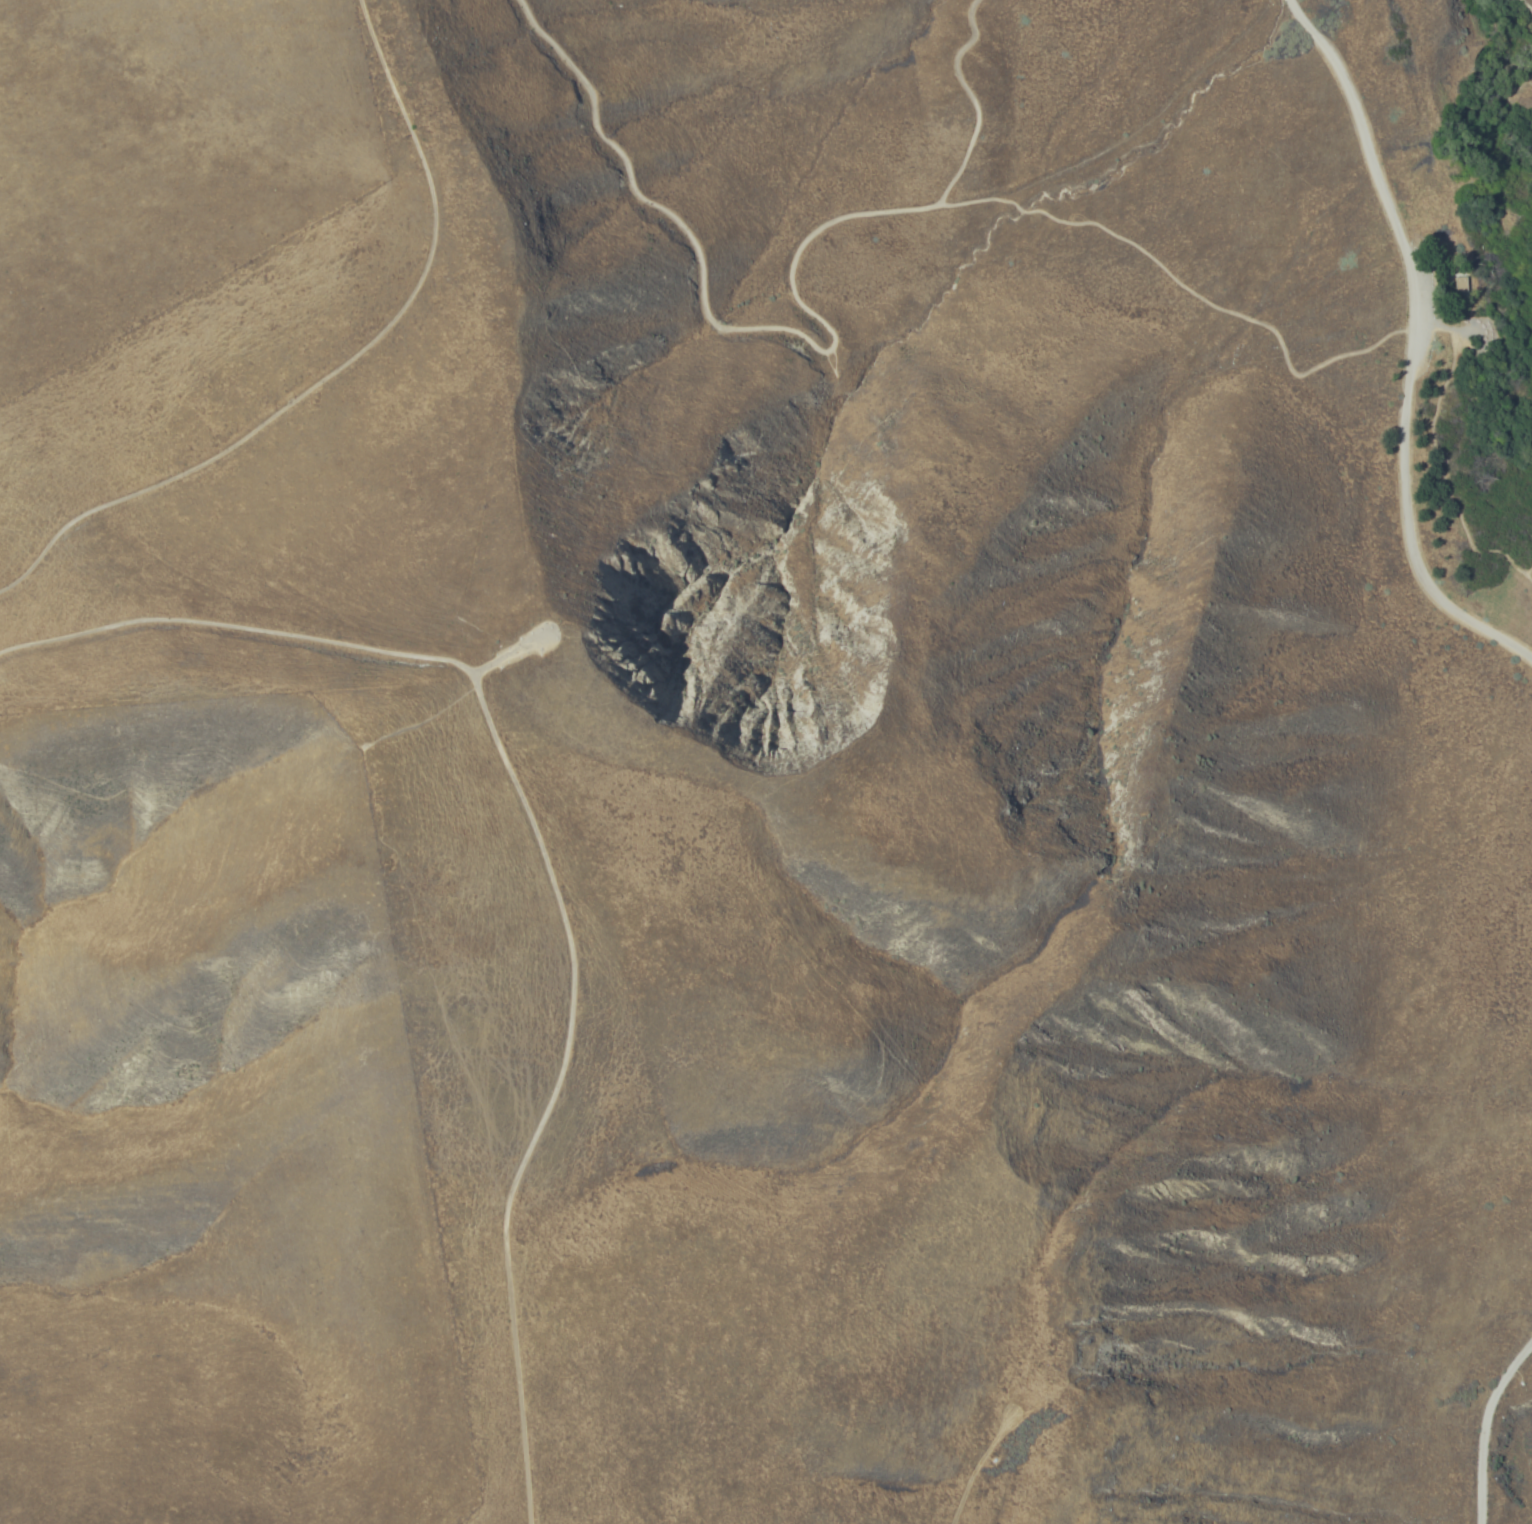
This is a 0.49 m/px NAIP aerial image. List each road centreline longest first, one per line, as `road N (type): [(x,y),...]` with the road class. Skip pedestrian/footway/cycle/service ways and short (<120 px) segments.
road 1 (track): [(530,1523),(518,1210),(577,1028),(558,893),(511,762),(466,675),(191,616),(0,652)]
road 2 (track): [(0,594),(72,514),(180,478),(384,339),(430,253),(428,171),(368,0)]
road 3 (residential): [(1531,667),(1447,618),(1420,583),(1404,446),(1409,334),(1402,267),(1342,91),(1284,0)]
road 4 (residential): [(1479,1523),(1488,1411),(1531,1352)]

